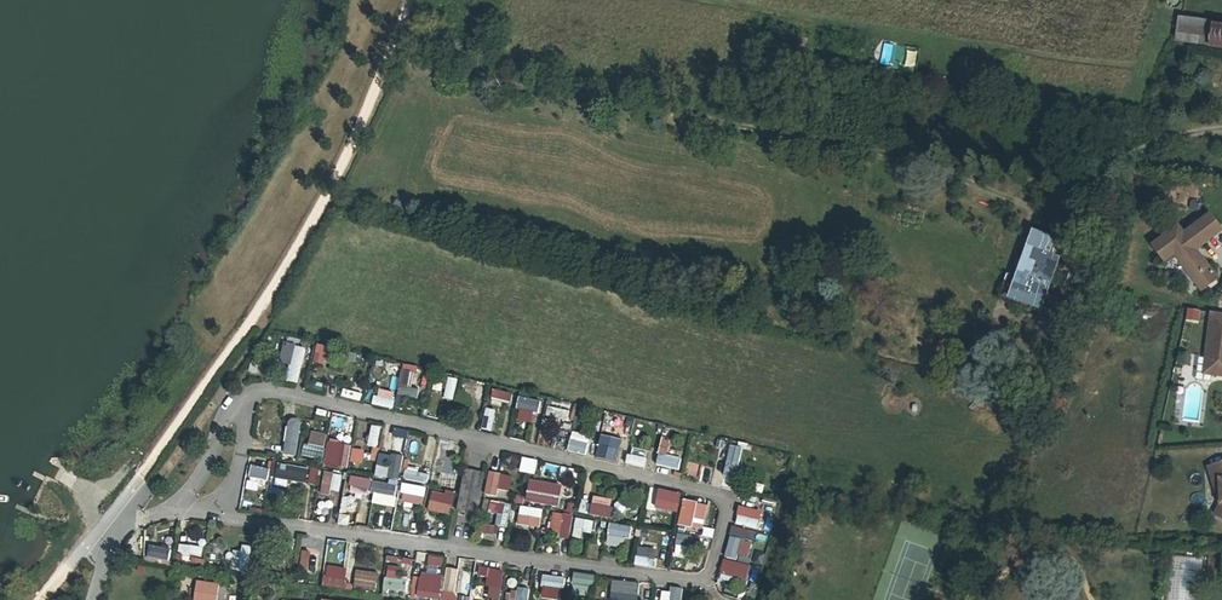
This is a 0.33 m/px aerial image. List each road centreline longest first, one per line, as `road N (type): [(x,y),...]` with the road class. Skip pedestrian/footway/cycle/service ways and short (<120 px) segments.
road 1 (track): [(686,0),(894,38)]

